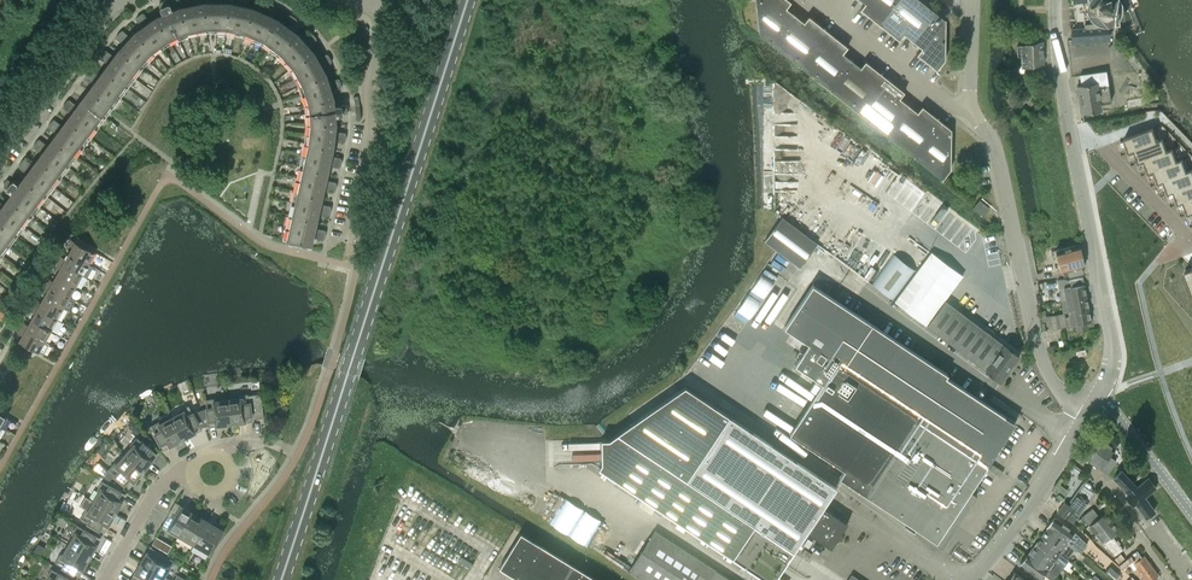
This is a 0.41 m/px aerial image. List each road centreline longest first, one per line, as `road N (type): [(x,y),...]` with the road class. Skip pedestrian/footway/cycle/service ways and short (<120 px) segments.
road 1 (primary): [(281,579),(467,0)]
road 2 (unclassified): [(1085,418),(1050,377),(1034,338),(995,142),(968,114),(973,0)]
road 3 (tertiary): [(1096,399),(1111,347),(1073,149)]
road 4 (residential): [(348,237),(382,30),(375,5)]
road 5 (residential): [(0,151),(119,0)]
road 6 (unclassified): [(1171,579),(1120,507),(1065,451)]
road 7 (residential): [(1191,241),(1097,142),(1073,149)]
road 8 (residential): [(970,579),(1065,451)]
road 9 (tertiary): [(1073,149),(1053,0)]
road 10 (tertiary): [(1191,515),(1096,399)]
road 11 (residential): [(104,579),(157,493),(190,473)]

